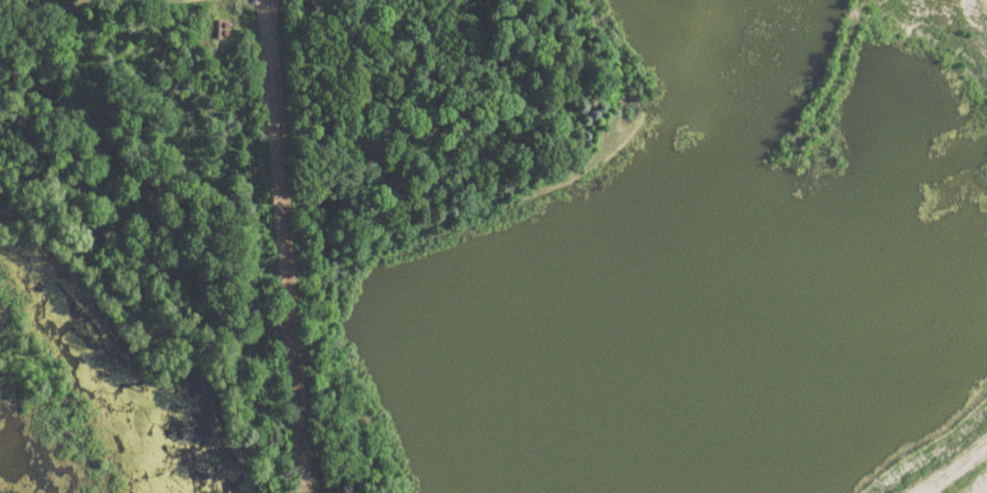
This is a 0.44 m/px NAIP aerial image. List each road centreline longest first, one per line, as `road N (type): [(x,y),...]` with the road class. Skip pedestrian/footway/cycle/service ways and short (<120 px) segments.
road 1 (residential): [(307,492),(266,0)]
road 2 (track): [(196,0),(0,6)]

